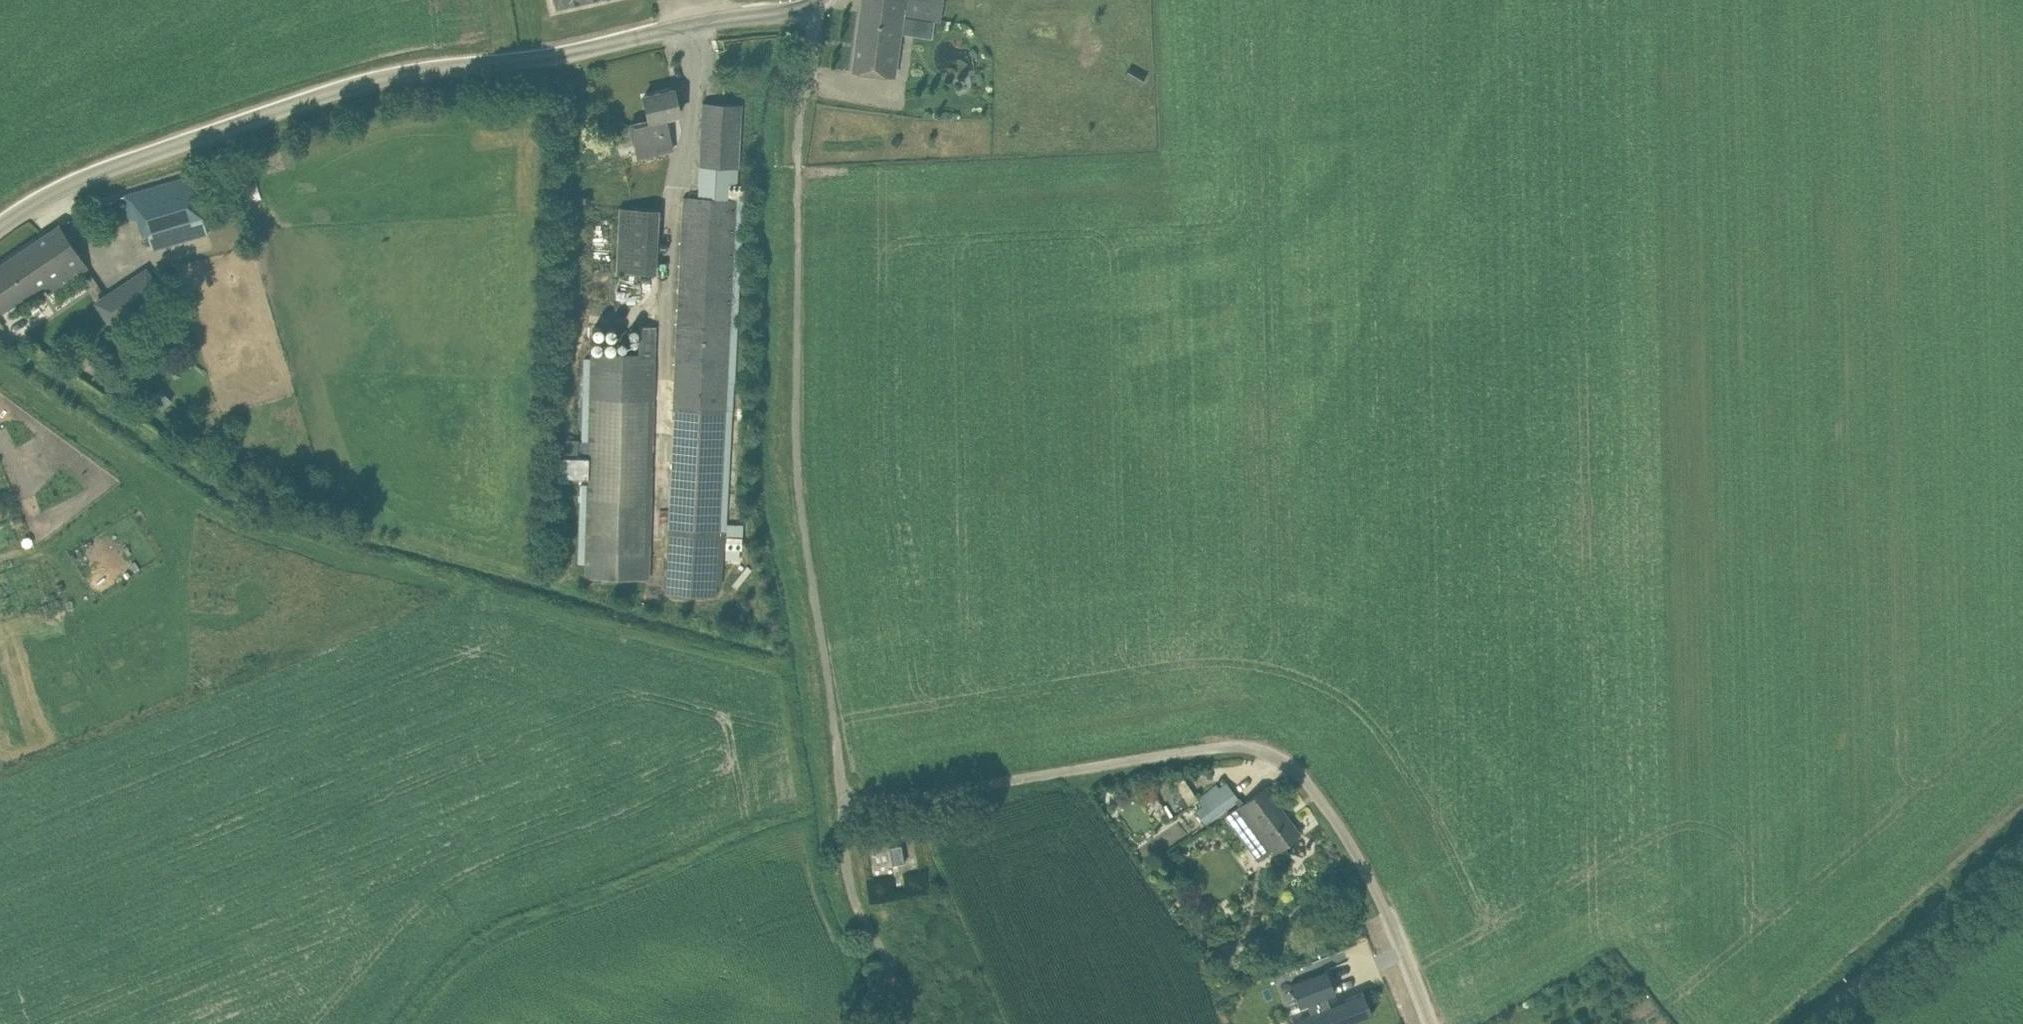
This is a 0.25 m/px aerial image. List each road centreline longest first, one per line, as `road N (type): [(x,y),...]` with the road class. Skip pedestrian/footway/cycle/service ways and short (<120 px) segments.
road 1 (unclassified): [(0,233),(59,197),(228,120),(390,80),(525,64),(812,10),(819,0)]
road 2 (residential): [(840,807),(1256,750),(1280,761),(1321,803),(1430,1023)]
road 3 (unclassified): [(1814,1023),(2022,848)]

